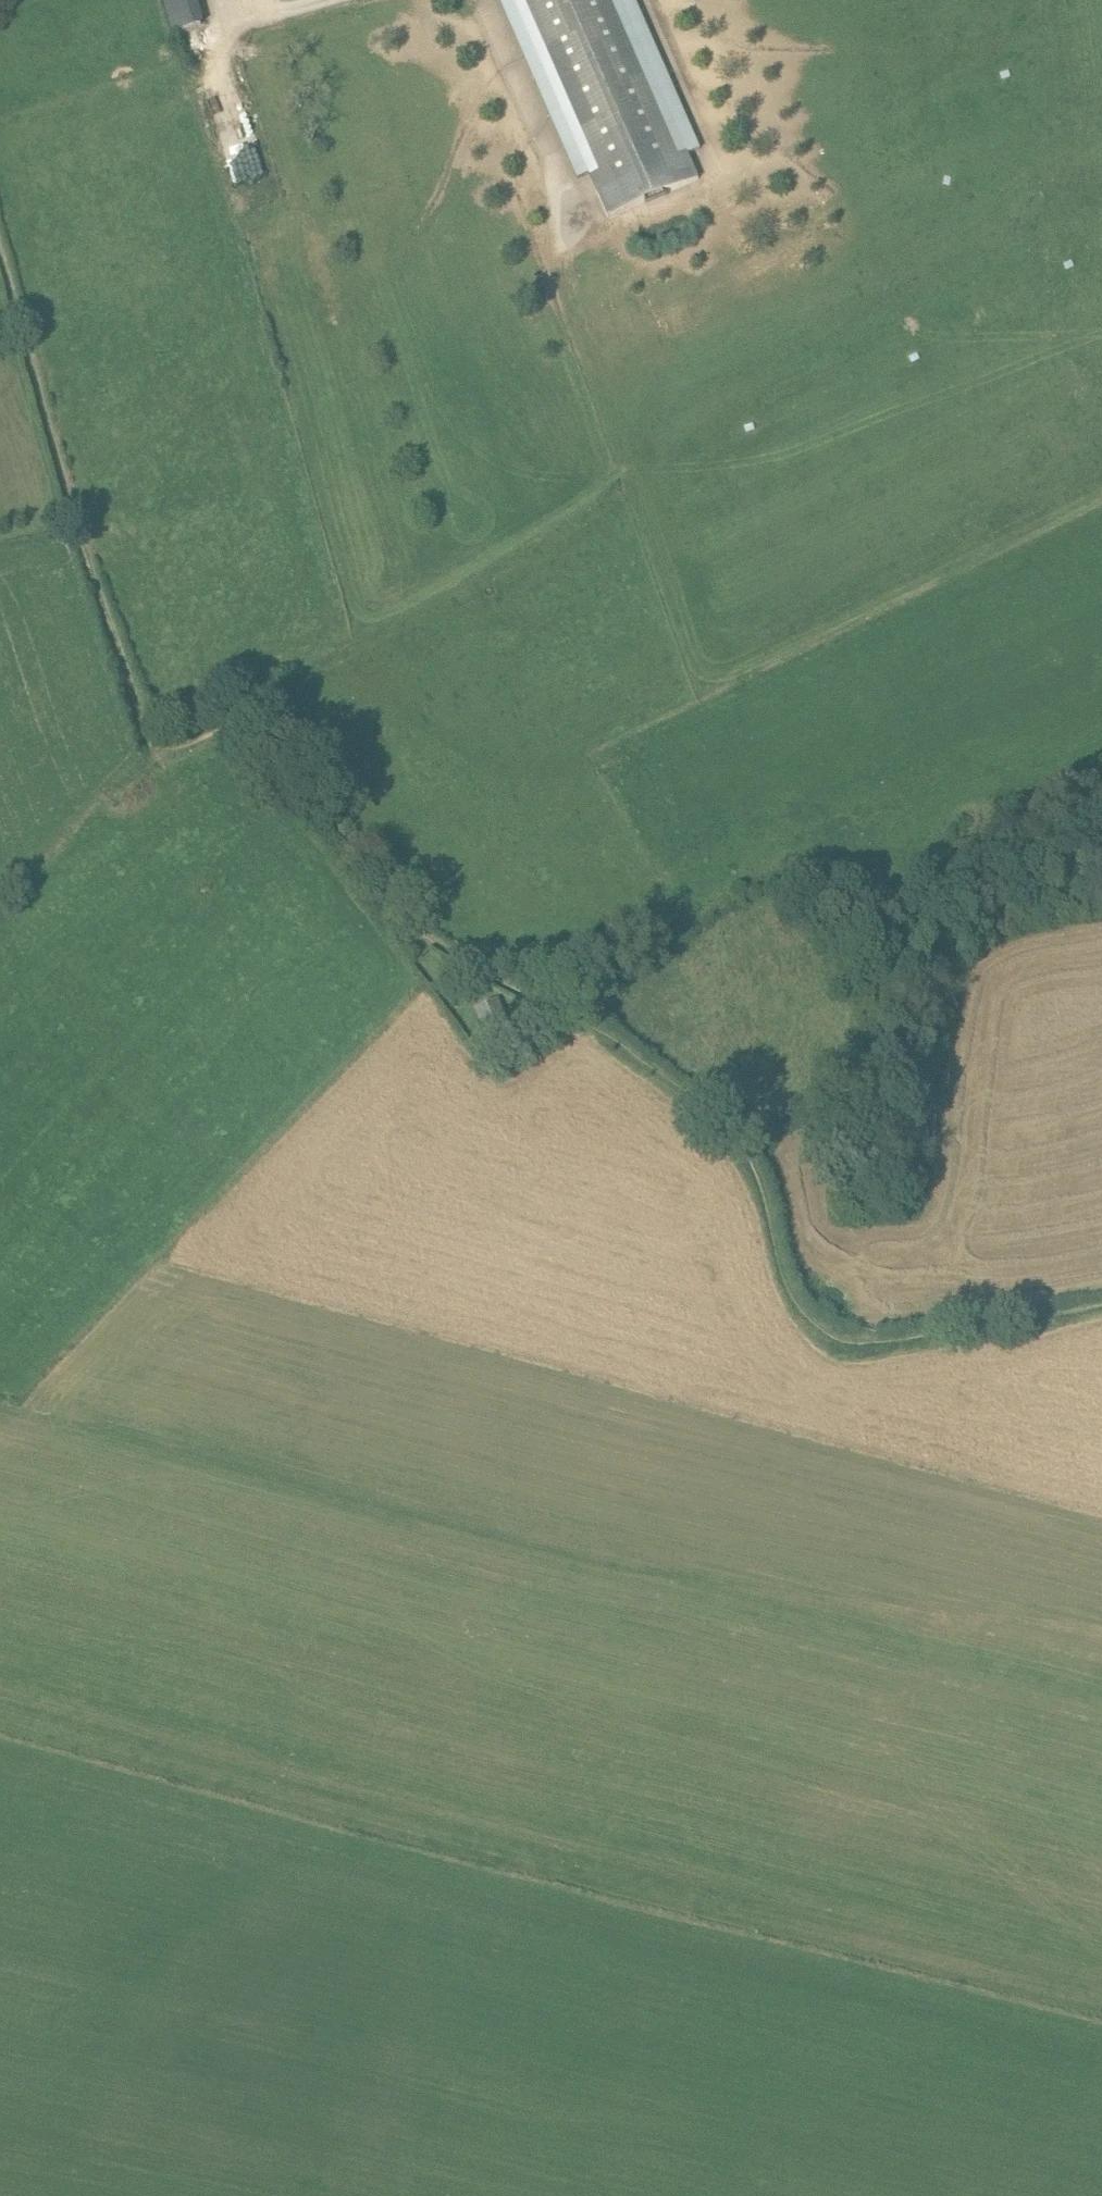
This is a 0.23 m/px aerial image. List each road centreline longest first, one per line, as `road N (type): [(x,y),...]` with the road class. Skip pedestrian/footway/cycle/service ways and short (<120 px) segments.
road 1 (track): [(0,256),(85,556),(146,733),(171,745),(222,726),(256,734),(394,911),(458,956),(565,1010)]
road 2 (track): [(565,1010),(729,1125),(759,1178),(786,1286),(829,1332),(892,1339),(1101,1302)]

